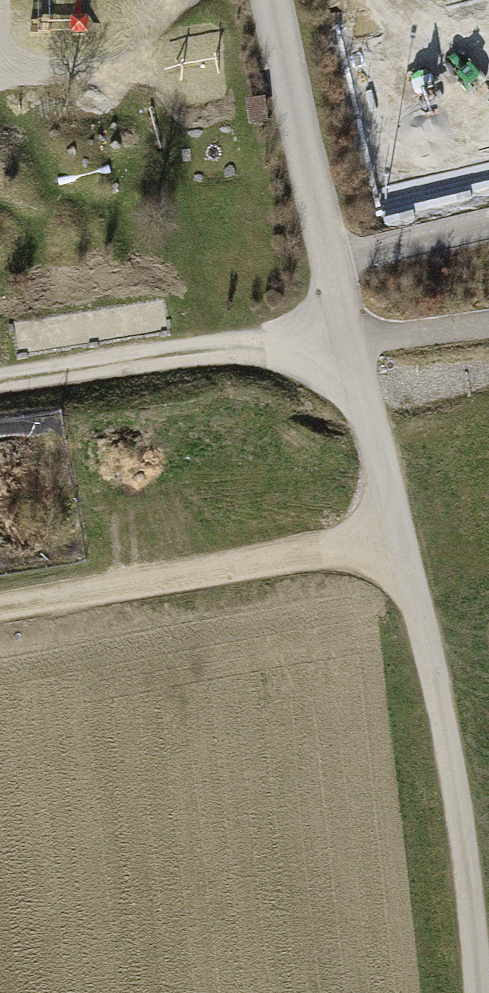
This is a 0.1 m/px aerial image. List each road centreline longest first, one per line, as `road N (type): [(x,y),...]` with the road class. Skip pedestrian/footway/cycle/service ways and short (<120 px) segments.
road 1 (unclassified): [(269,0),(336,313),(398,547)]
road 2 (track): [(398,547),(435,682),(475,992)]
road 3 (track): [(398,547),(0,608)]
road 4 (track): [(0,372),(336,313)]

